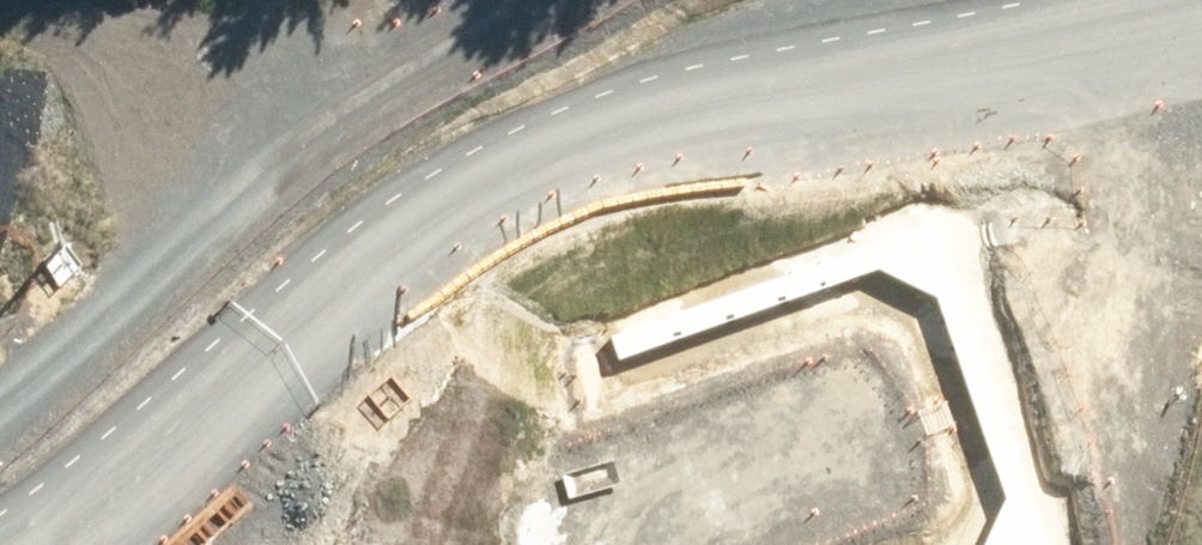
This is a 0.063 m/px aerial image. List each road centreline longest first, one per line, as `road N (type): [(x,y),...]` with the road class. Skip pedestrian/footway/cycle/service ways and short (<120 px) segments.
road 1 (track): [(1201,19),(837,116),(542,170),(380,258),(25,544)]
road 2 (trunk): [(358,544),(964,311),(1201,243)]
road 3 (trunk): [(1201,363),(998,421),(676,544)]

